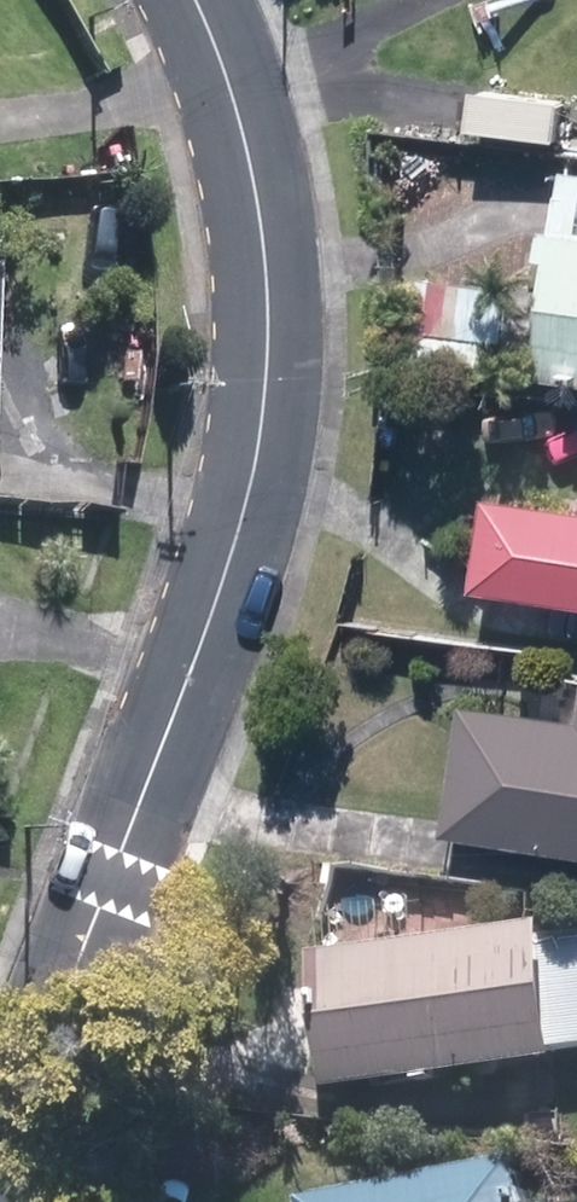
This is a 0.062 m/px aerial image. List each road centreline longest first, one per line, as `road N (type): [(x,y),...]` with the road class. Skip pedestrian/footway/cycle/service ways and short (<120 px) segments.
road 1 (residential): [(197,0),(231,85),(258,205),(269,327),(258,450),(229,564),(0,1172)]

